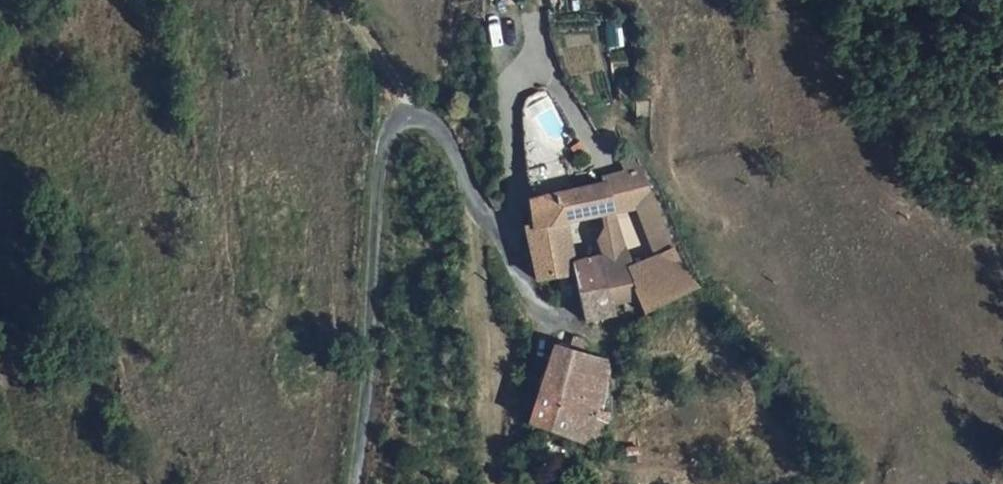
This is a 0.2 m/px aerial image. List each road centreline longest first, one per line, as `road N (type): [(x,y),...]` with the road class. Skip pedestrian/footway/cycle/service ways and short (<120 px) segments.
road 1 (unclassified): [(355,483),(381,164),(387,133),(412,114)]
road 2 (track): [(500,483),(477,209)]
road 3 (residential): [(412,114),(434,123),(543,317),(557,318)]
road 4 (track): [(343,0),(412,114)]

